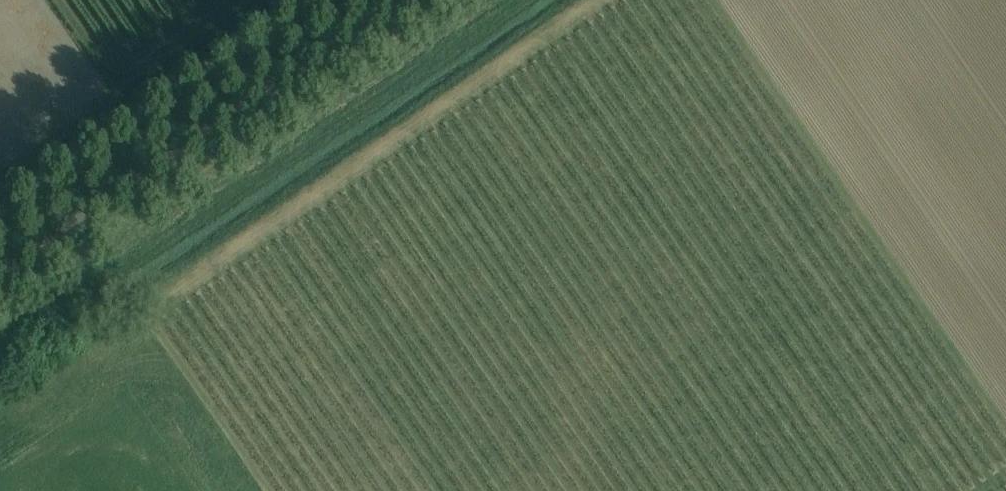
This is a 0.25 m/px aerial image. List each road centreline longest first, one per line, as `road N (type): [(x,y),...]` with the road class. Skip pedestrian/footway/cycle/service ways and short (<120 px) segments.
road 1 (track): [(302,0),(0,209)]

